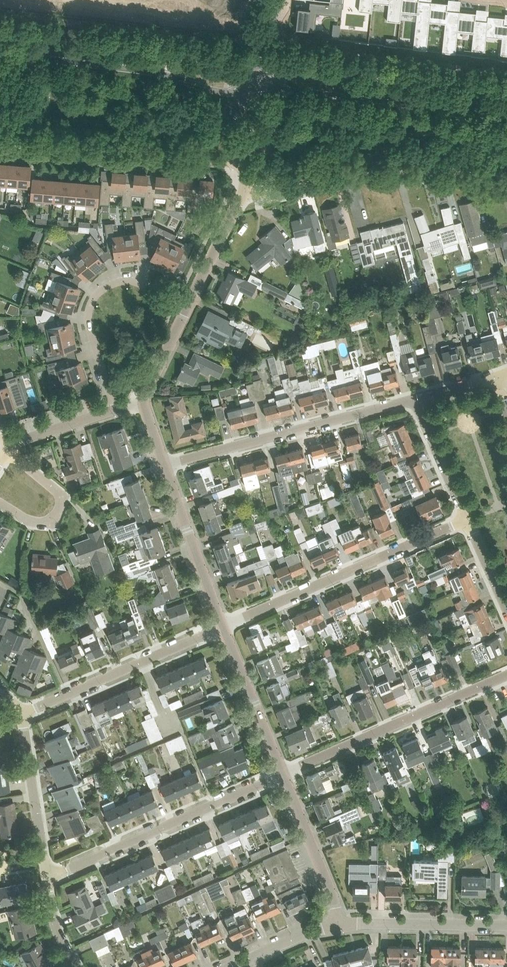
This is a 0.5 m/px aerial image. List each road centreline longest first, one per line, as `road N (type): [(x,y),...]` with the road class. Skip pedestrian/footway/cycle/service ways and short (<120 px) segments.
road 1 (residential): [(222,625),(468,519)]
road 2 (residential): [(165,465),(419,398)]
road 3 (residential): [(250,182),(286,192),(373,171),(506,181)]
road 4 (residential): [(46,877),(283,774)]
road 5 (tertiary): [(250,90),(506,117)]
road 6 (tertiary): [(506,104),(359,85),(303,66),(256,67)]
road 7 (residential): [(283,774),(506,675)]
road 8 (residential): [(232,161),(0,136)]
road 9 (residential): [(20,713),(222,625)]
road 10 (residential): [(116,410),(90,329),(96,296),(135,282),(188,307)]
road 11 (tertiary): [(256,67),(52,56)]
road 12 (tertiary): [(52,56),(161,73),(206,89),(250,90)]
road 13 (unclassified): [(222,625),(165,465)]
road 14 (unclassified): [(339,924),(506,926)]
road 15 (unclassified): [(283,774),(222,625)]
road 16 (unclassified): [(339,924),(283,774)]
road 17 (residential): [(0,503),(40,525),(62,509),(59,492),(10,447)]
road 18 (residential): [(43,856),(20,713)]
road 19 (unclassified): [(188,307),(250,182)]
road 20 (residential): [(468,519),(419,398)]

